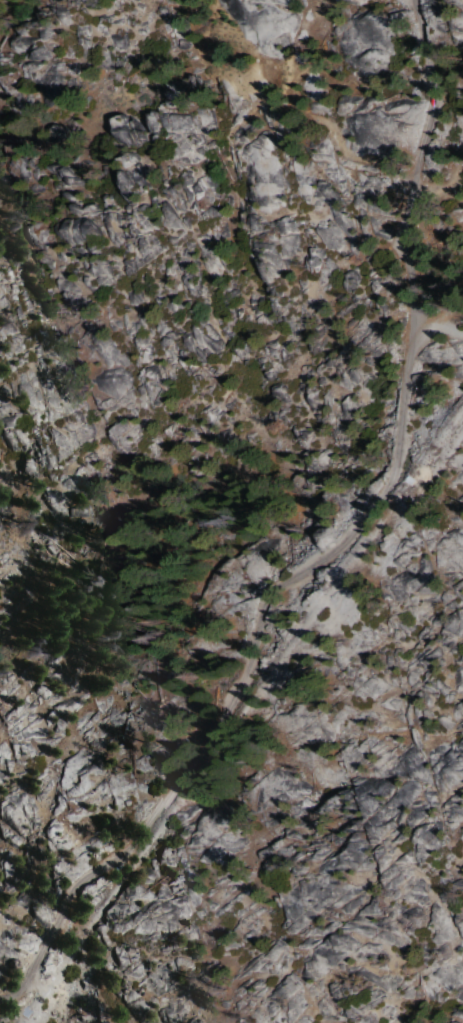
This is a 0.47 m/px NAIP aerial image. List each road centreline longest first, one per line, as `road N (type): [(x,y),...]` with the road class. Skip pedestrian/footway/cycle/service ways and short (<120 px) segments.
road 1 (tertiary): [(410,0),(431,116),(404,210),(411,317),(393,468),(354,534),(311,554),(262,599),(242,685),(133,846),(94,867),(47,933),(27,980),(0,994)]

